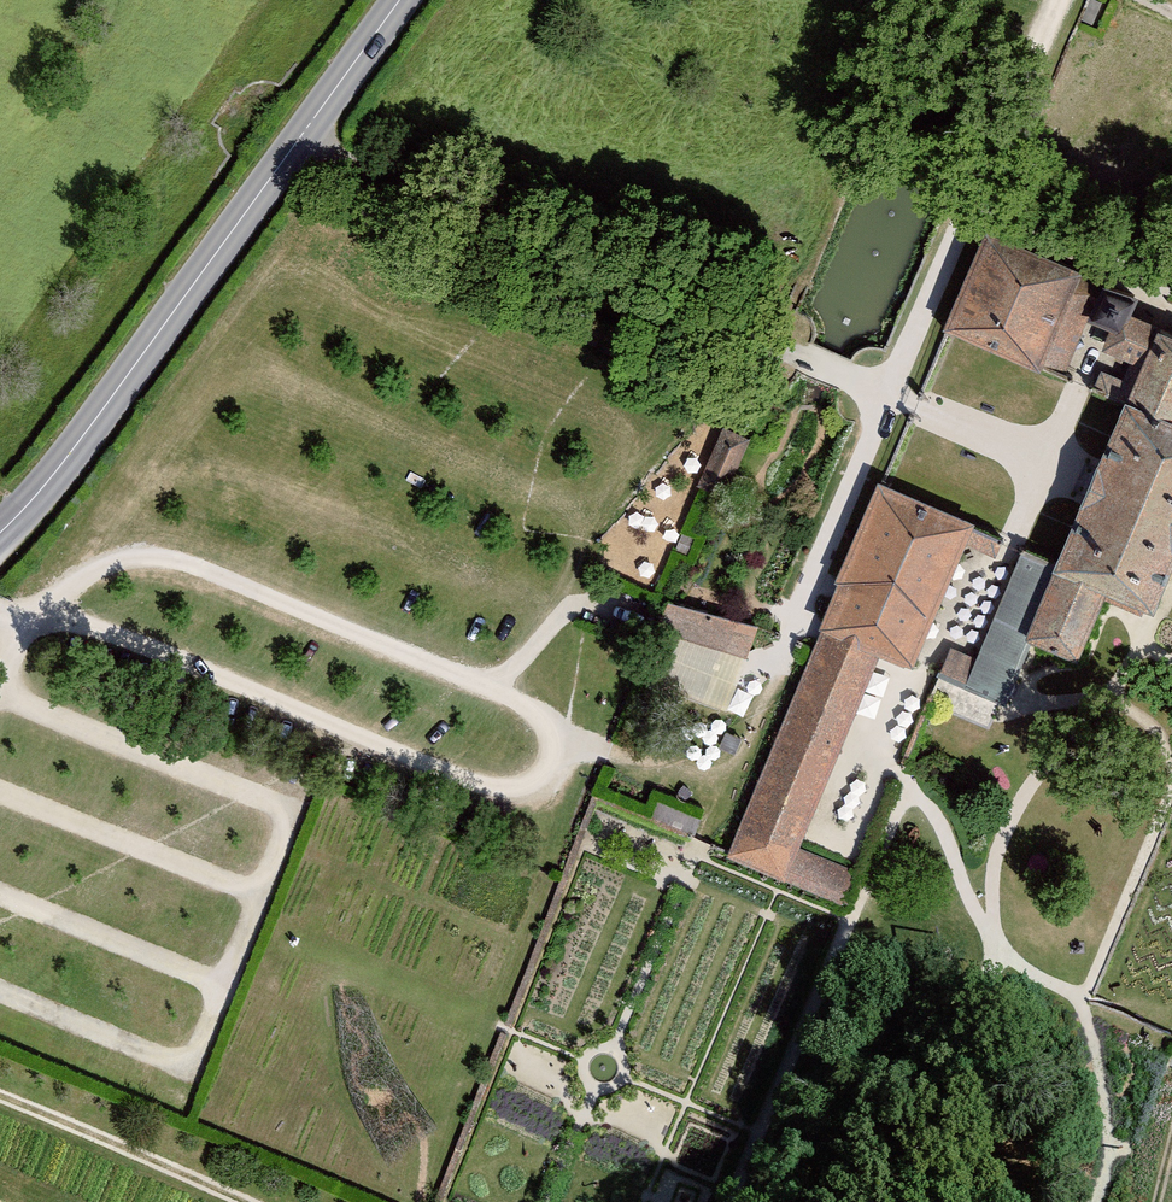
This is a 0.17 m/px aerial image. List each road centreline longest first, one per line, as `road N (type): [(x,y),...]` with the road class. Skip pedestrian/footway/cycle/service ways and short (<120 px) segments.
road 1 (residential): [(35,619),(134,648),(520,798),(566,769),(551,721),(184,583),(137,577),(88,587)]
road 2 (residential): [(302,138),(354,171),(892,403)]
road 3 (tertiary): [(0,530),(71,457),(302,138)]
road 4 (residential): [(892,403),(1058,0)]
road 5 (residential): [(736,708),(793,631),(892,403)]
road 6 (track): [(0,1098),(247,1201)]
road 7 (track): [(551,721),(615,757),(673,763),(736,708)]
road 8 (tertiary): [(302,138),(404,0)]

